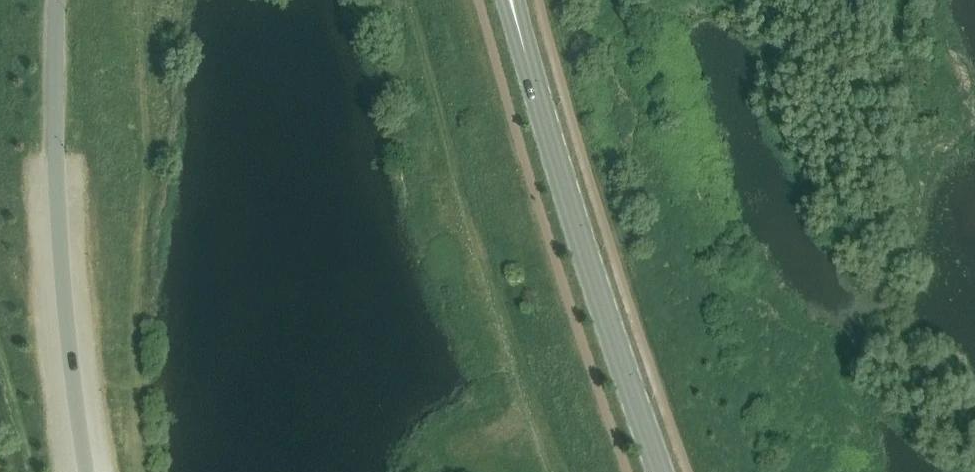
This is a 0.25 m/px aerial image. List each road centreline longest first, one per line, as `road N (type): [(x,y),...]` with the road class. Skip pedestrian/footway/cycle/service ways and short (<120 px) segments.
road 1 (secondary): [(660,471),(515,13)]
road 2 (residential): [(62,0),(59,156)]

